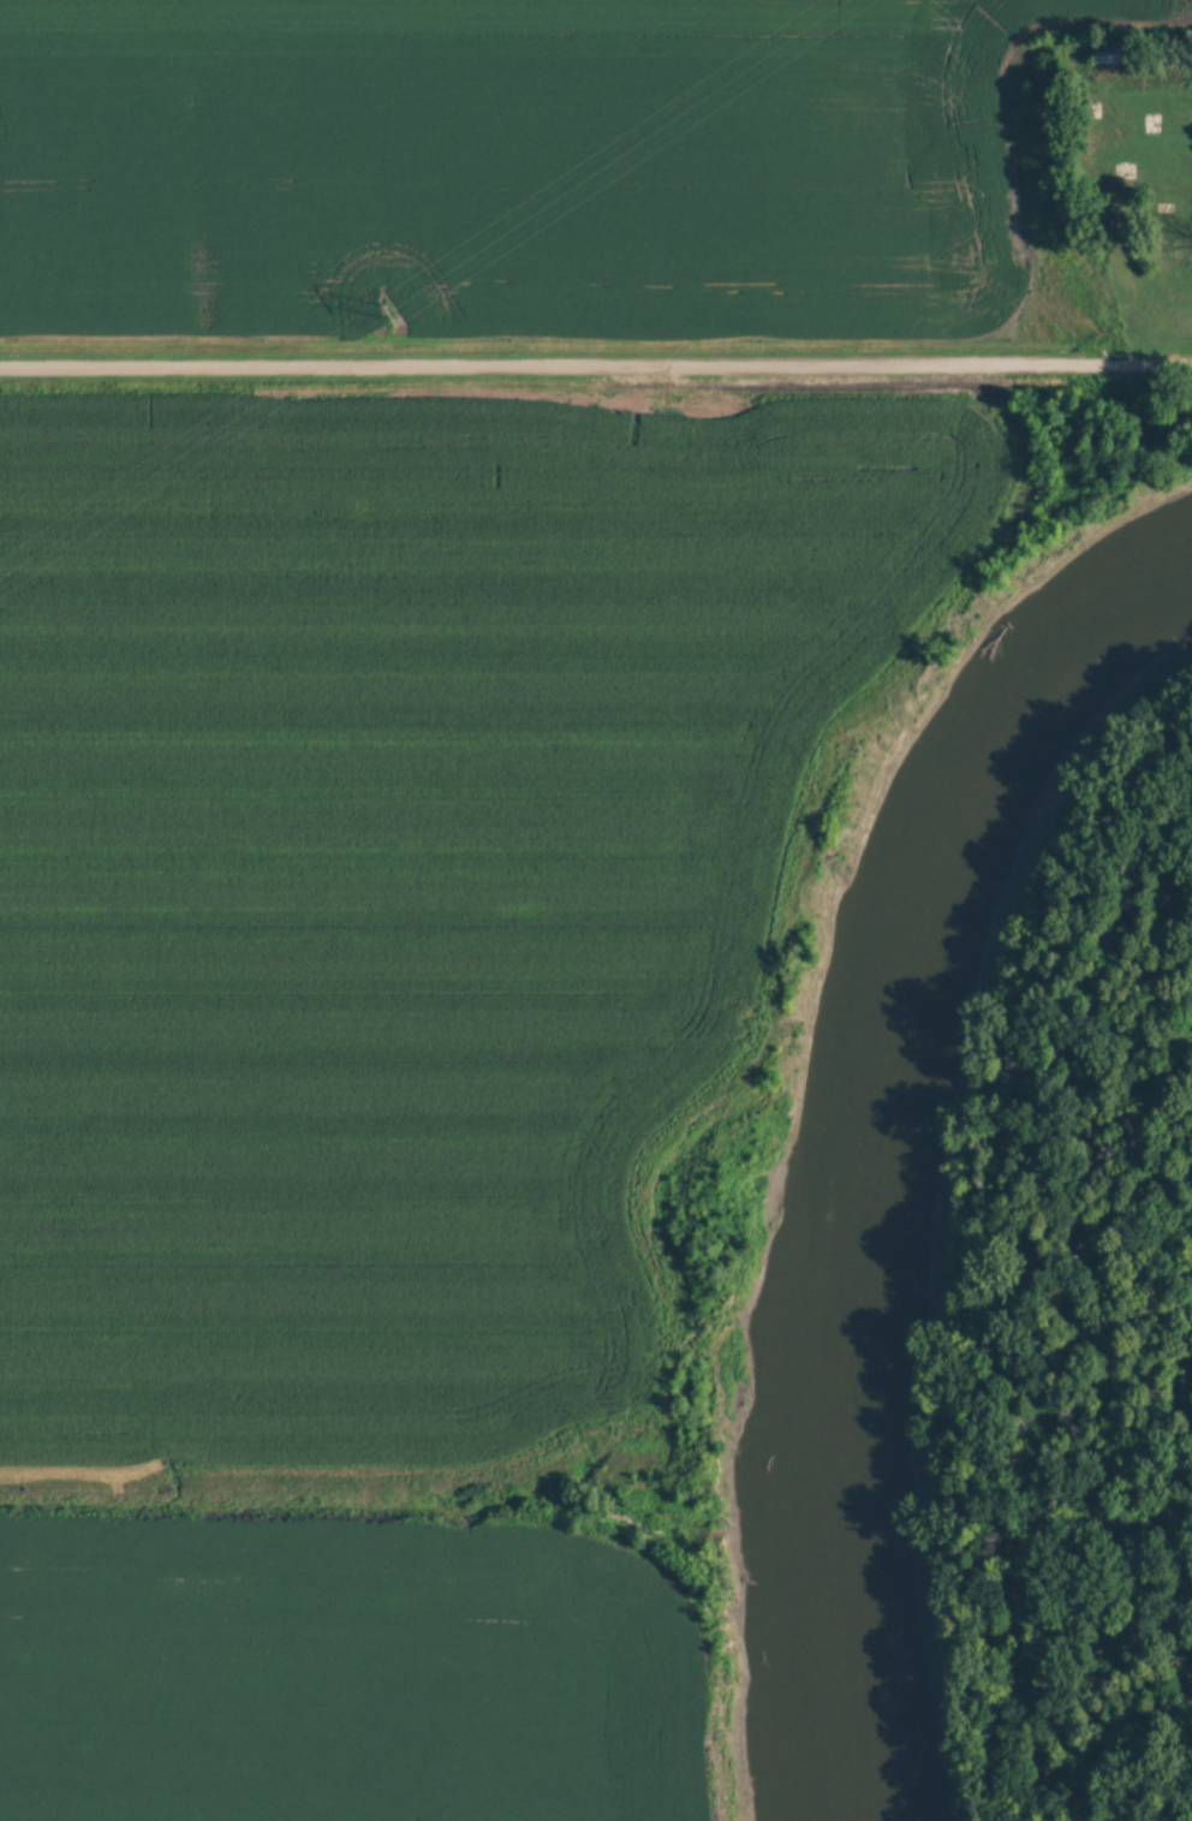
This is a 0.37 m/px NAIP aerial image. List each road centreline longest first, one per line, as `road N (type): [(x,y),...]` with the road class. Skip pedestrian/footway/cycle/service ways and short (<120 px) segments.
road 1 (residential): [(0,367),(1191,364)]

